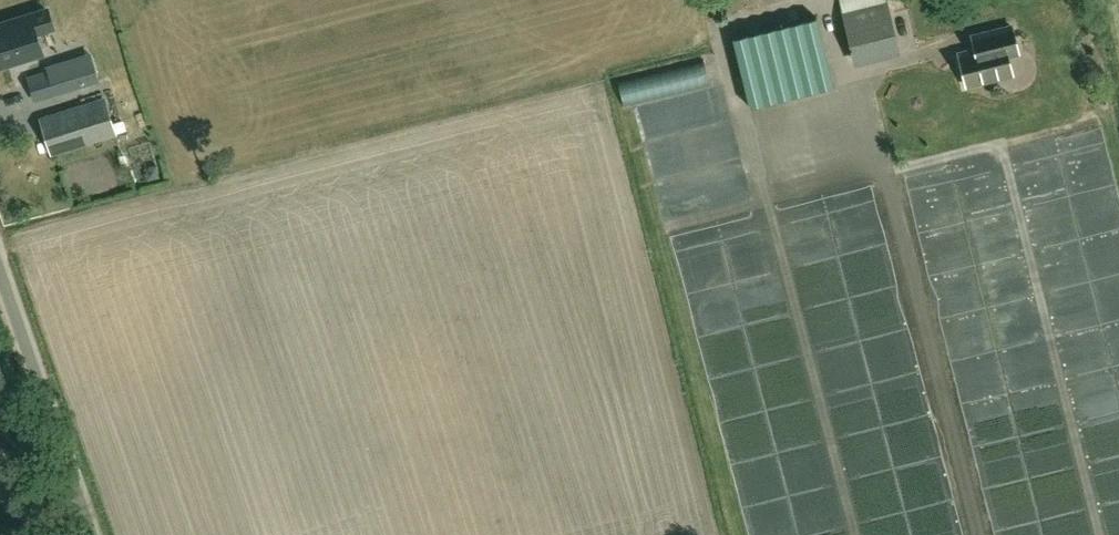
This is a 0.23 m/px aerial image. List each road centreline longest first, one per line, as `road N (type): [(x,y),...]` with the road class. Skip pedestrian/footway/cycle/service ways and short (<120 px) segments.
road 1 (unclassified): [(79,534),(0,298)]

